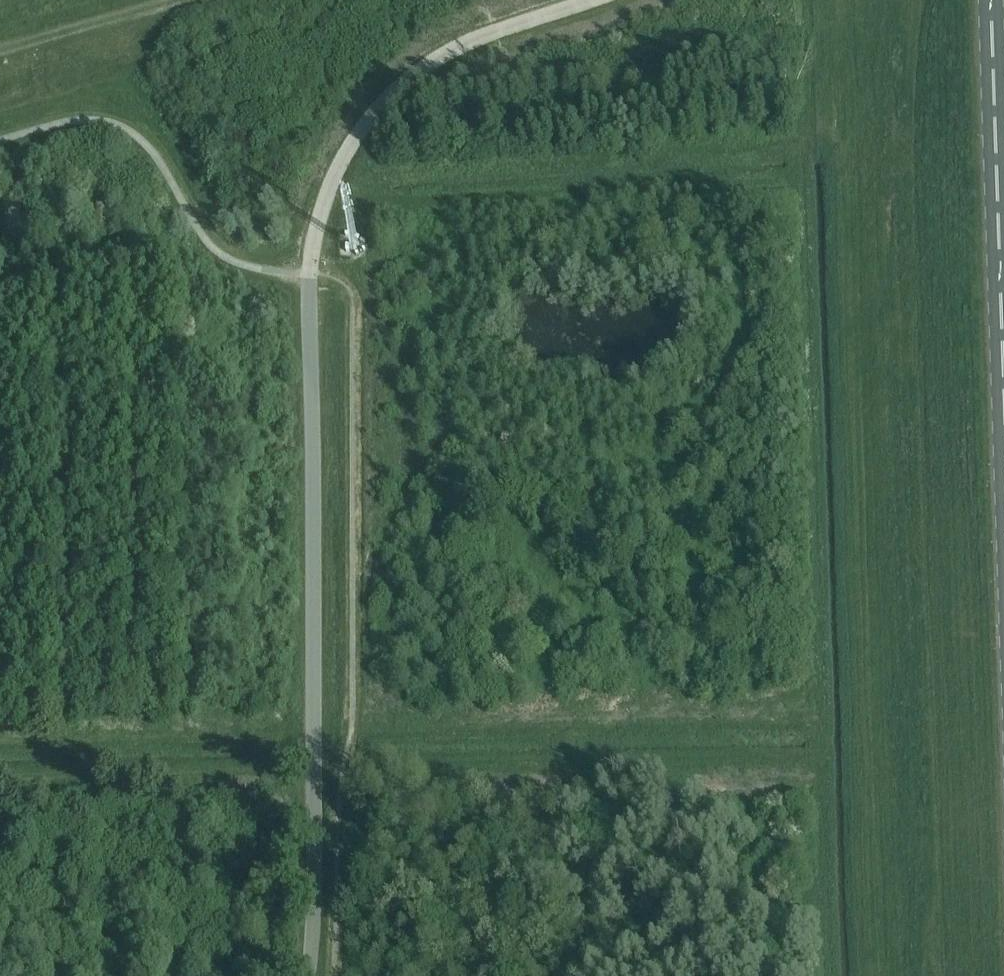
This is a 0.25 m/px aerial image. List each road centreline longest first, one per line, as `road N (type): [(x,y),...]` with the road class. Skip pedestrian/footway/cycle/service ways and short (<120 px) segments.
road 1 (track): [(820,758),(797,148),(337,167)]
road 2 (track): [(312,788),(344,765),(820,758),(827,975)]
road 3 (unclassified): [(307,975),(309,273)]
road 4 (track): [(323,202),(798,182)]
road 5 (unclassified): [(590,0),(458,46),(393,92),(333,177),(309,273)]
road 6 (primary): [(1003,394),(991,0)]
road 7 (track): [(0,774),(312,768)]

